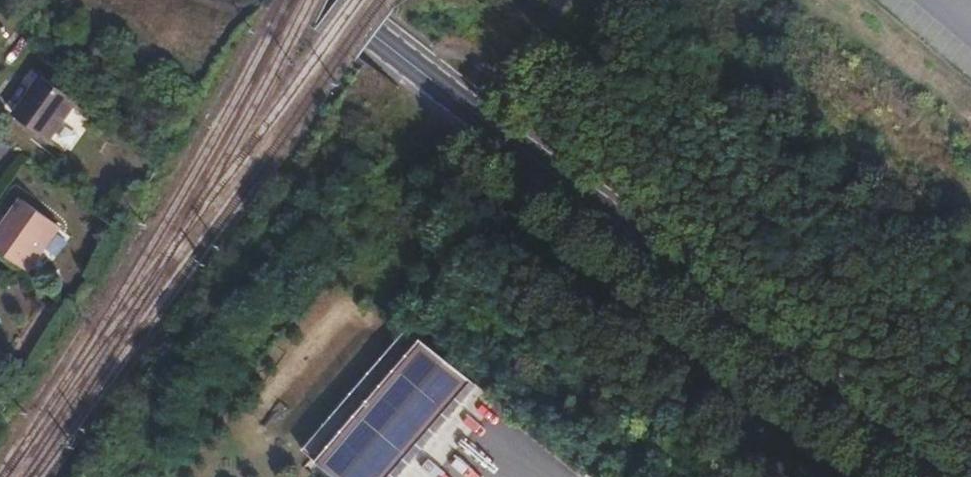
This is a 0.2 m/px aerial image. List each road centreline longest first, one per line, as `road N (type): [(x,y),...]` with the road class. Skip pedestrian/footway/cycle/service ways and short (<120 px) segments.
road 1 (secondary): [(939,476),(326,0)]

